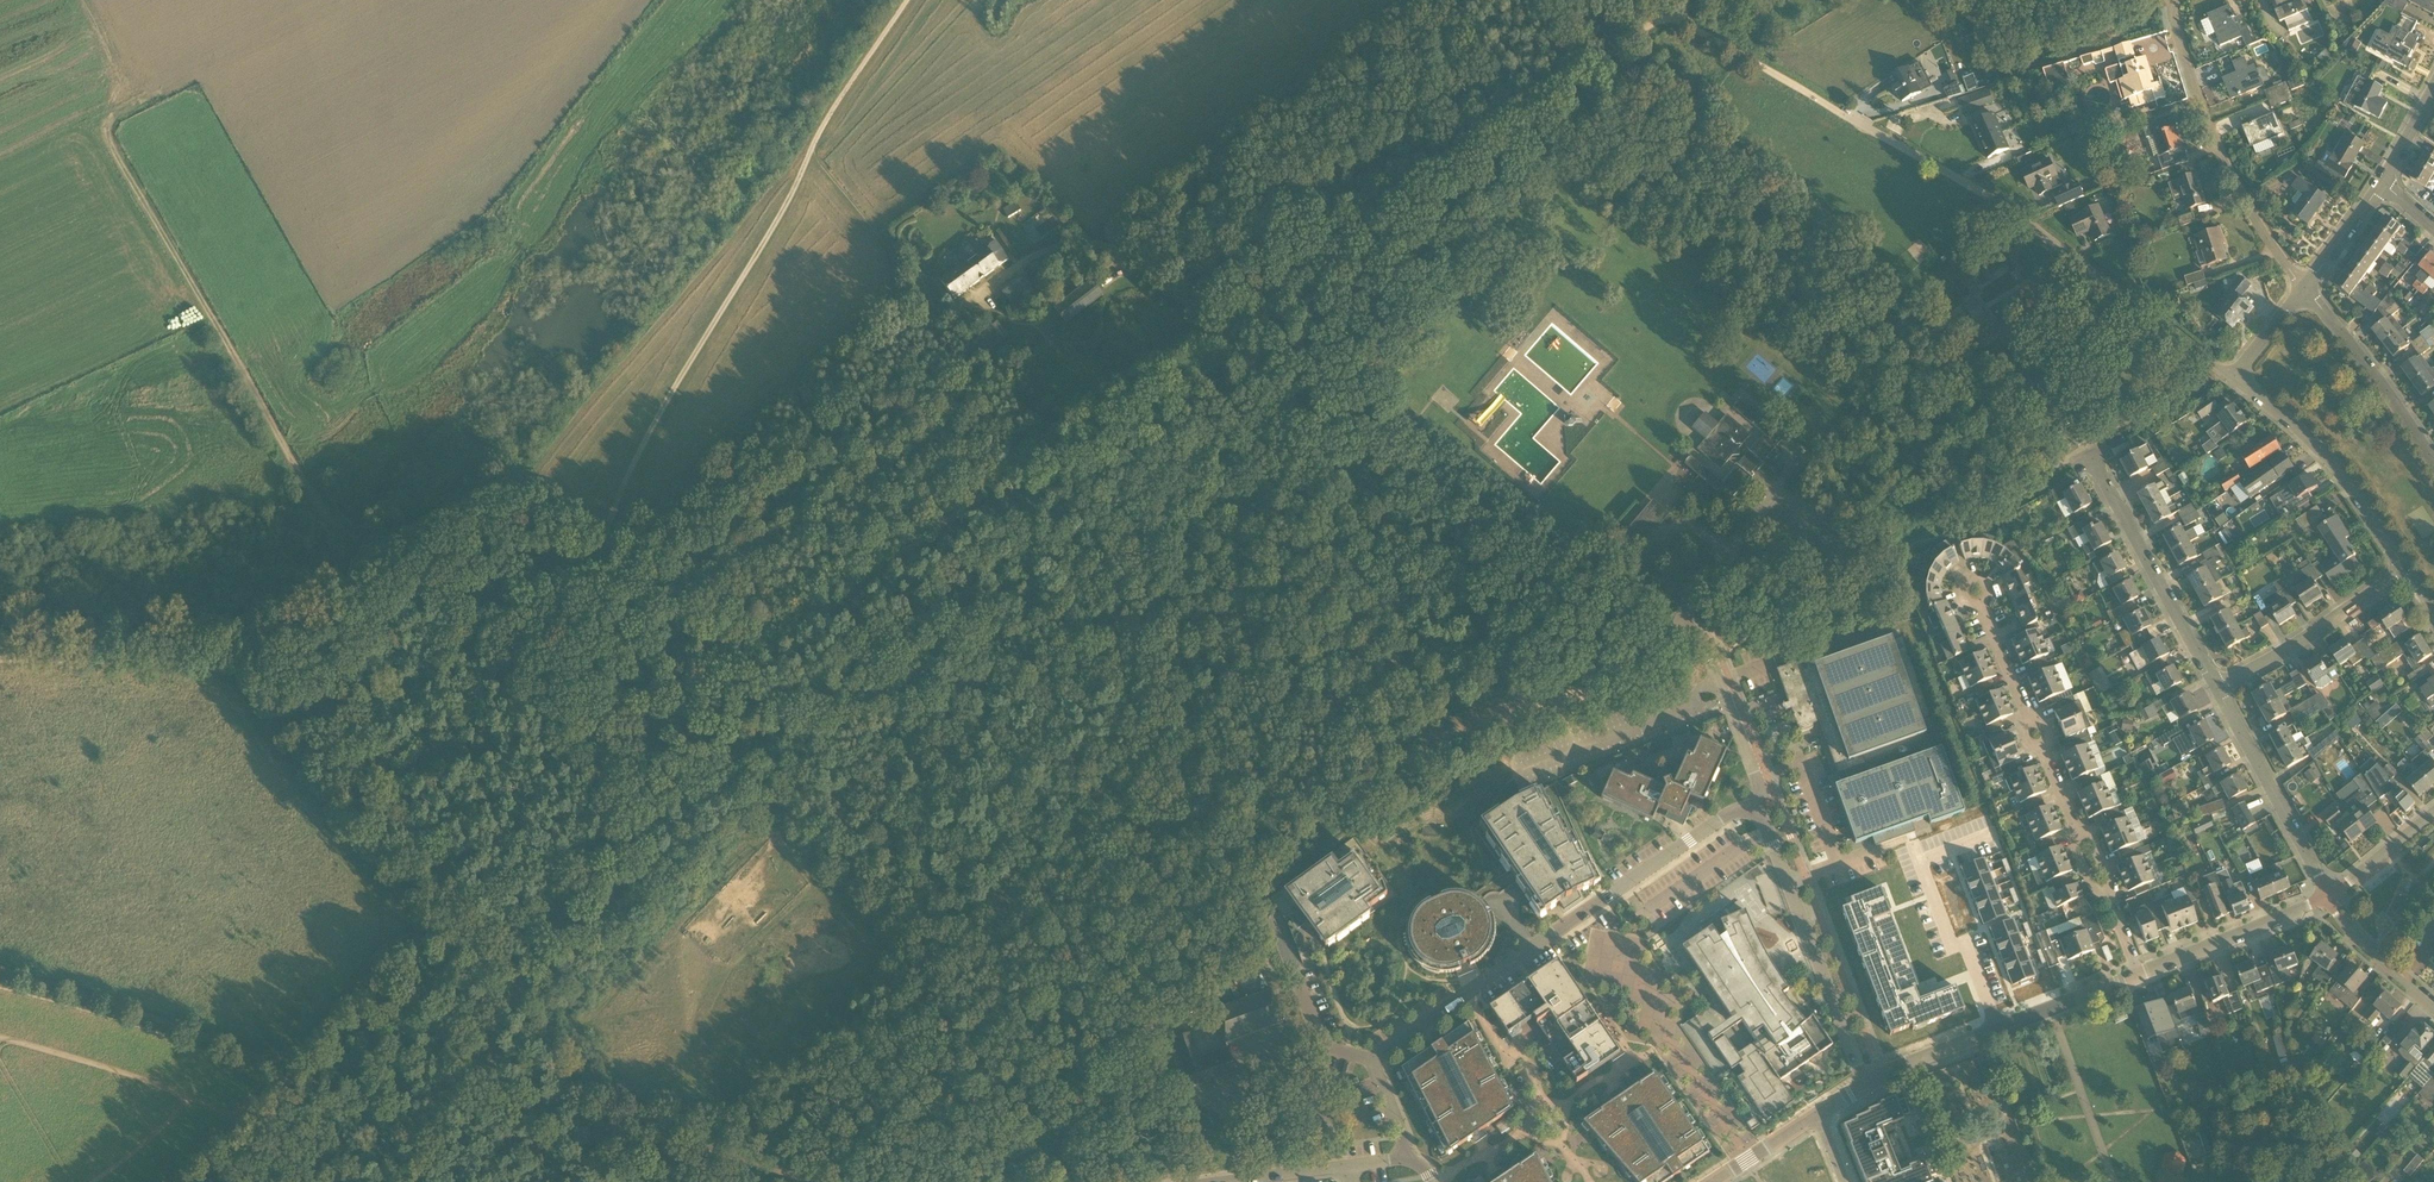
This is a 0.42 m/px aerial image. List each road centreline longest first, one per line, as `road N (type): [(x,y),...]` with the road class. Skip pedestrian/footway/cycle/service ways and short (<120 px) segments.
road 1 (track): [(598,540),(537,501),(509,496),(380,537),(336,527),(107,140),(111,120),(159,93)]
road 2 (track): [(717,683),(1216,329)]
road 3 (residential): [(1404,1159),(1404,1141),(1370,1060),(1722,818),(1750,810)]
road 4 (track): [(811,149),(886,246),(895,285),(886,305),(627,527),(598,540)]
road 5 (track): [(0,968),(358,1093),(455,1097)]
road 6 (track): [(598,540),(680,379),(789,203),(811,149)]
road 7 (track): [(1578,74),(1216,329)]
road 8 (unclassified): [(2136,976),(1971,584)]
road 9 (track): [(1553,561),(1321,423),(1216,329)]
road 10 (track): [(505,1000),(717,683)]
road 11 (track): [(1994,200),(1670,9)]
road 12 (unclassified): [(1750,810),(1757,781),(1704,650),(1553,561)]
road 13 (residential): [(2304,291),(2210,130),(2176,0)]
road 14 (residential): [(2236,378),(1994,200)]
road 15 (track): [(963,308),(1020,265),(1084,244),(1122,254),(1216,329)]
road 16 (residential): [(1865,1084),(1770,837),(1750,810)]
road 17 (residential): [(2218,689),(2089,451)]
road 18 (residential): [(2407,571),(2350,483),(2236,378)]
road 19 (residential): [(2329,897),(2218,689)]
road 20 (residential): [(2218,689),(2407,571)]
road 21 (residential): [(2433,462),(2304,291)]
road 22 (residential): [(2136,976),(2329,897)]
road 23 (track): [(669,1140),(536,1108),(479,1069)]
road 24 (residential): [(1991,1032),(1961,952),(1945,958),(1914,874)]
road 25 (track): [(717,683),(598,540)]
road 26 (track): [(908,0),(811,149)]
road 27 (track): [(292,1068),(176,1181)]
road 28 (residential): [(1991,1032),(2136,976)]
road 29 (residential): [(2433,1007),(2356,937),(2329,897)]
road 30 (residential): [(1865,1084),(1991,1032)]
road 31 (residential): [(2329,897),(2433,813)]
road 32 (residential): [(2304,291),(2381,189)]

